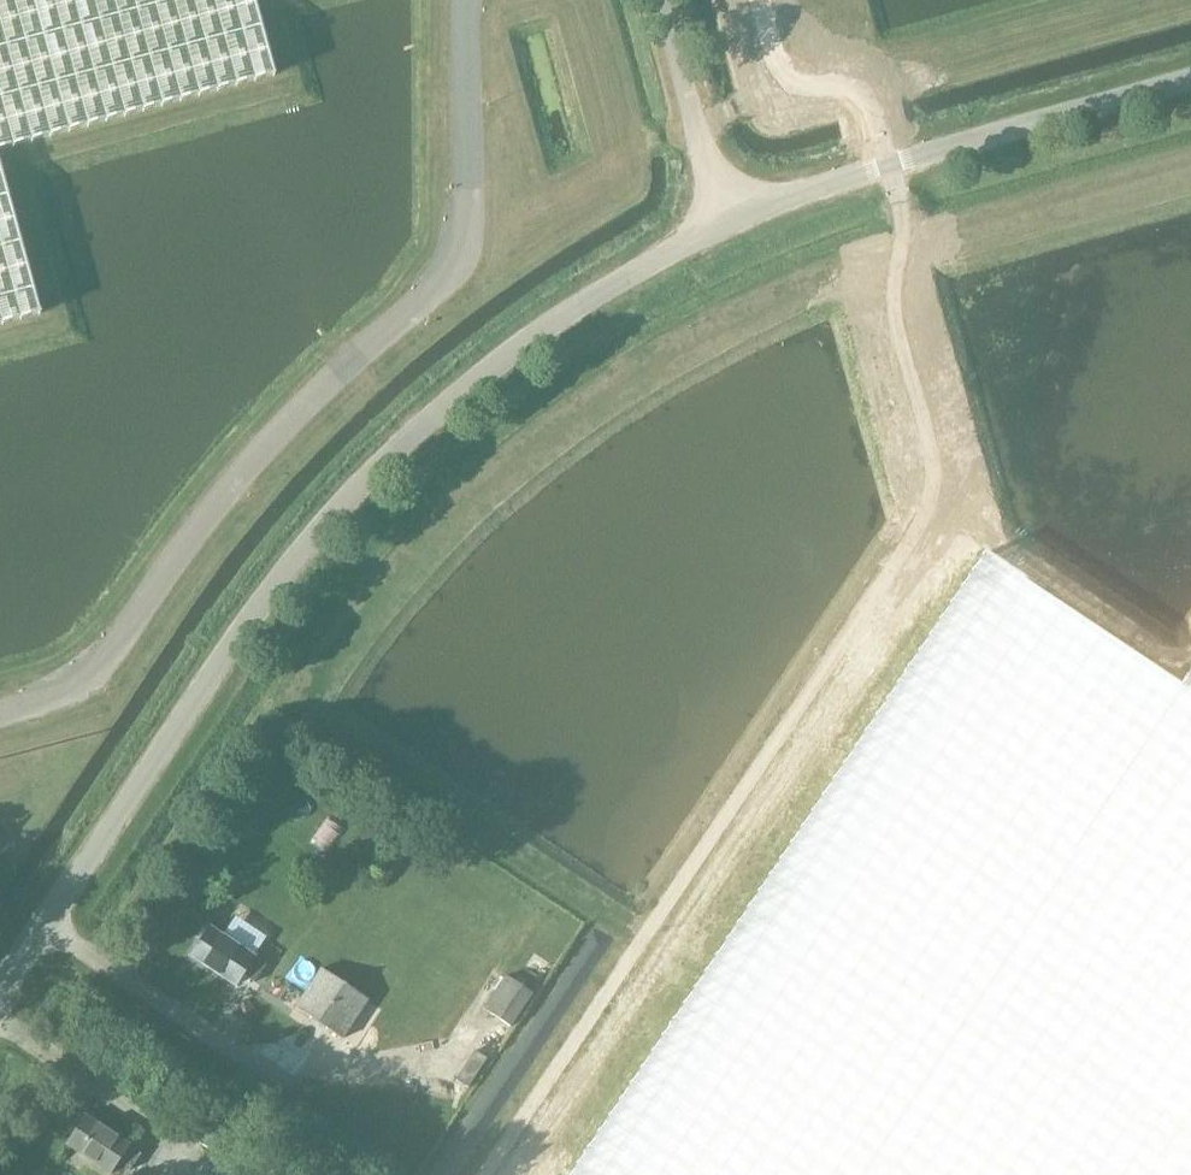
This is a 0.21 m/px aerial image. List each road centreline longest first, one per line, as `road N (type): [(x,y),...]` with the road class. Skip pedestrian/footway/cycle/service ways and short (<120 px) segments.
road 1 (unclassified): [(0,989),(225,654),(336,511),(491,367),(610,285),(729,221)]
road 2 (unclassified): [(729,221),(888,164),(1190,79)]
road 3 (unclassified): [(729,221),(660,0)]

